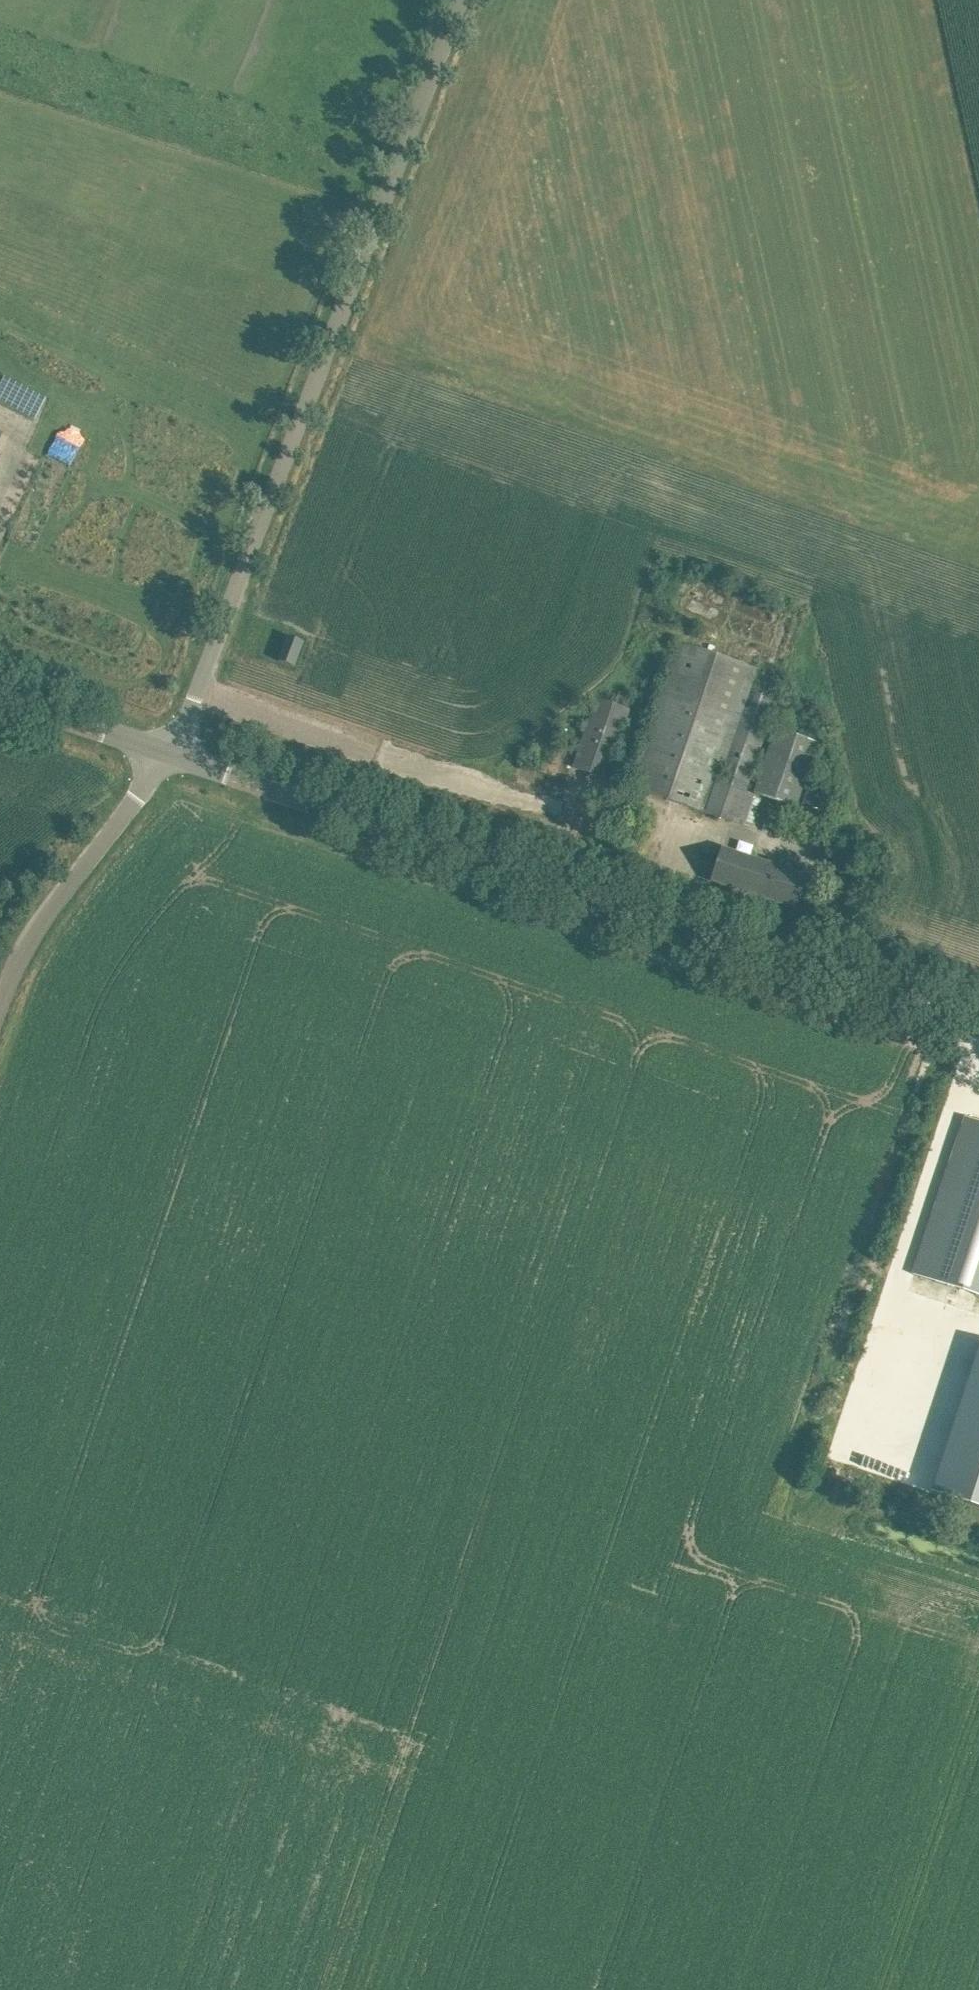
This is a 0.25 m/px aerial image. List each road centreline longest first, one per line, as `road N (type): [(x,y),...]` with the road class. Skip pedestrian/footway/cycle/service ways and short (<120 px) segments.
road 1 (tertiary): [(173,754),(978,1025)]
road 2 (unclassified): [(173,754),(460,0)]
road 3 (unclassified): [(0,1014),(29,941),(173,754)]
road 4 (tertiary): [(173,754),(0,695)]

